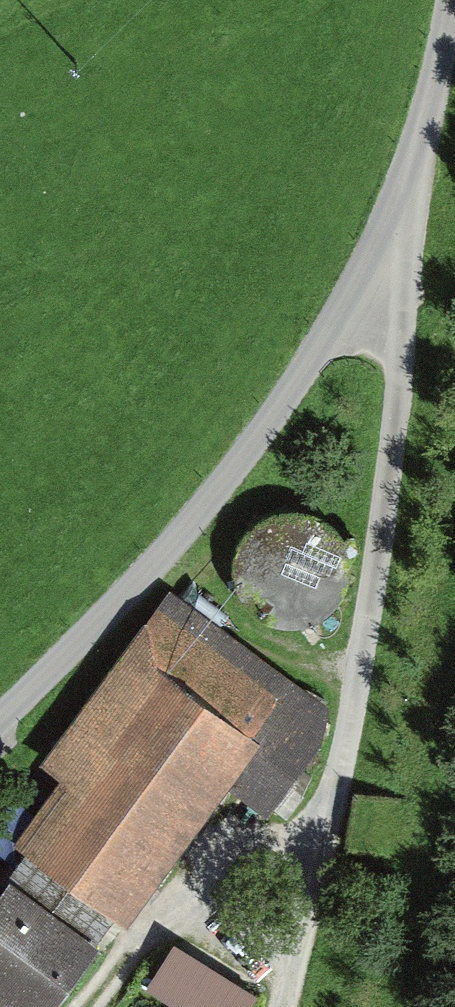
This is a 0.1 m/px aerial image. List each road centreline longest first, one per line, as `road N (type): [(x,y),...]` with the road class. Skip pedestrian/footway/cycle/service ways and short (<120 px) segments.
road 1 (residential): [(0,724),(107,618),(226,479),(342,315),(376,261),(429,108),(453,0)]
road 2 (track): [(285,1006),(331,870),(368,647),(402,345),(376,261)]
road 3 (track): [(238,816),(99,1006)]
road 4 (track): [(177,905),(295,975)]

